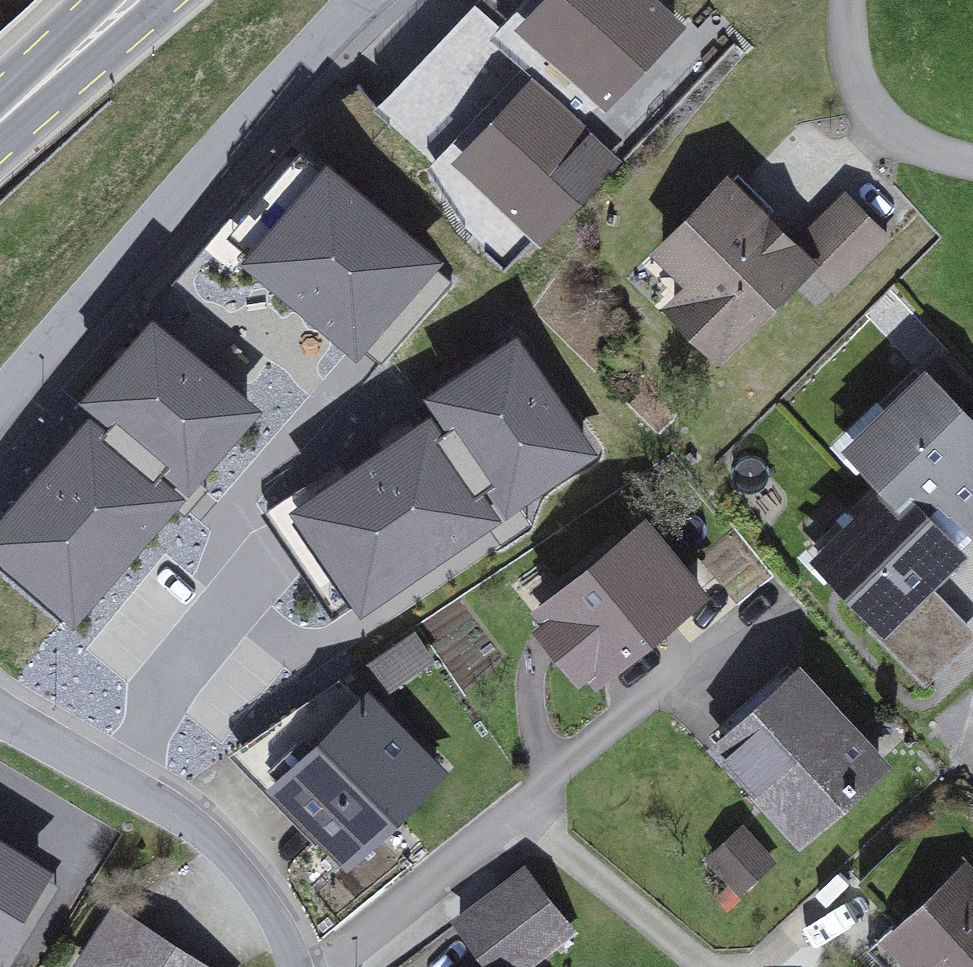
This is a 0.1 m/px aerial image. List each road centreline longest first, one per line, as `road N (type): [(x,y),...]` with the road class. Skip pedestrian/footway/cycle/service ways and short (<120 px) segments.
road 1 (unclassified): [(0,399),(360,0)]
road 2 (unclassified): [(296,966),(255,888),(199,826),(0,715)]
road 3 (residential): [(317,966),(510,818)]
road 4 (residential): [(510,818),(676,966)]
road 5 (residential): [(510,818),(670,685)]
road 6 (primary): [(0,118),(128,0)]

